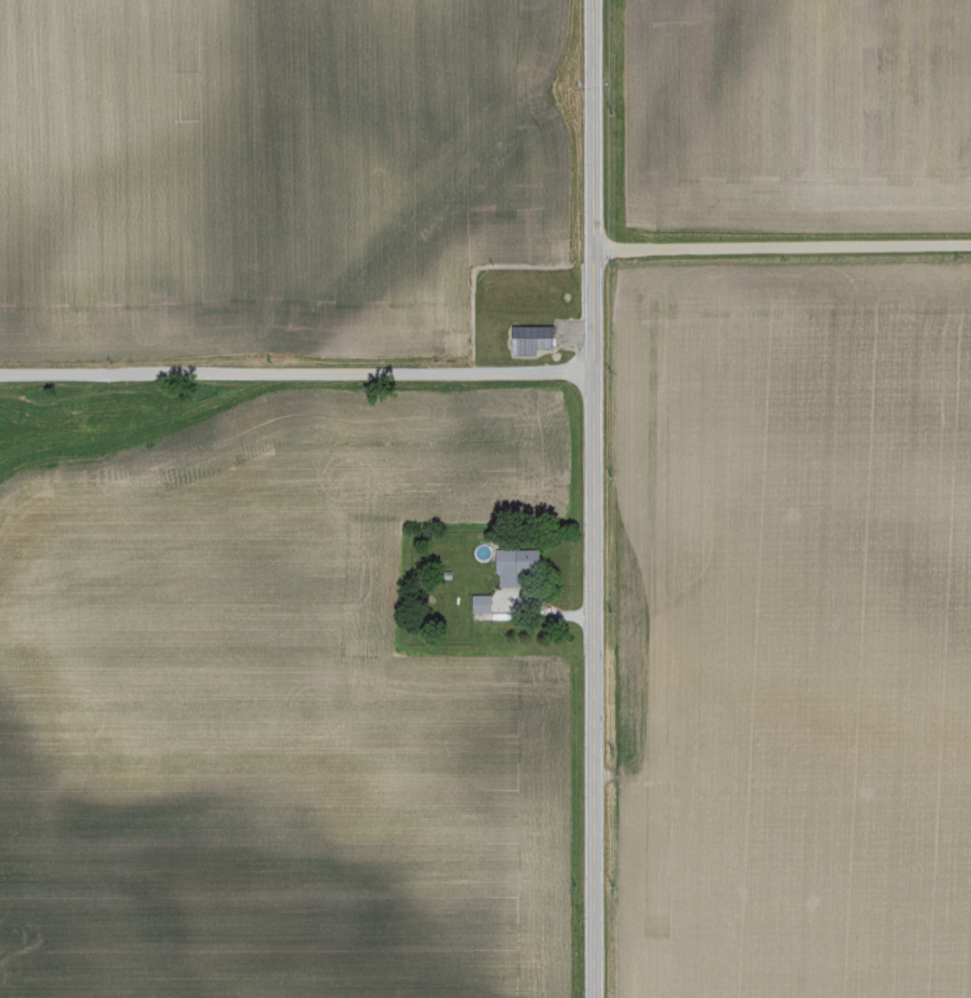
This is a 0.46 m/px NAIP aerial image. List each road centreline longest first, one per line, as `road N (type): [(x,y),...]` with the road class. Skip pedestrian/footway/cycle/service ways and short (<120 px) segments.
road 1 (secondary): [(596,997),(592,369)]
road 2 (residential): [(592,369),(0,373)]
road 3 (residential): [(970,245),(592,248)]
road 4 (secondary): [(592,369),(592,0)]

